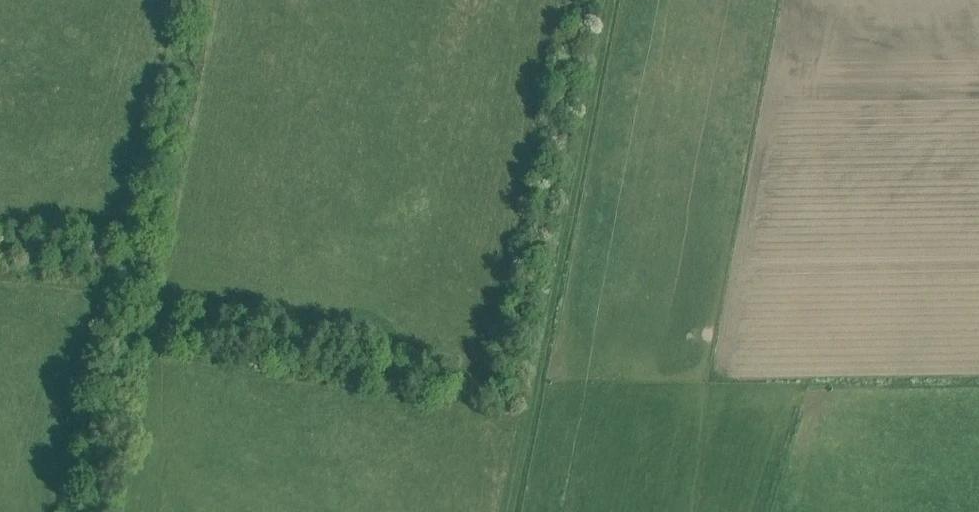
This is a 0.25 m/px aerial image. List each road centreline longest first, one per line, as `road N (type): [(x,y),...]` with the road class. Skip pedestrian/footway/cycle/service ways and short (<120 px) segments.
road 1 (track): [(511,511),(613,0)]

